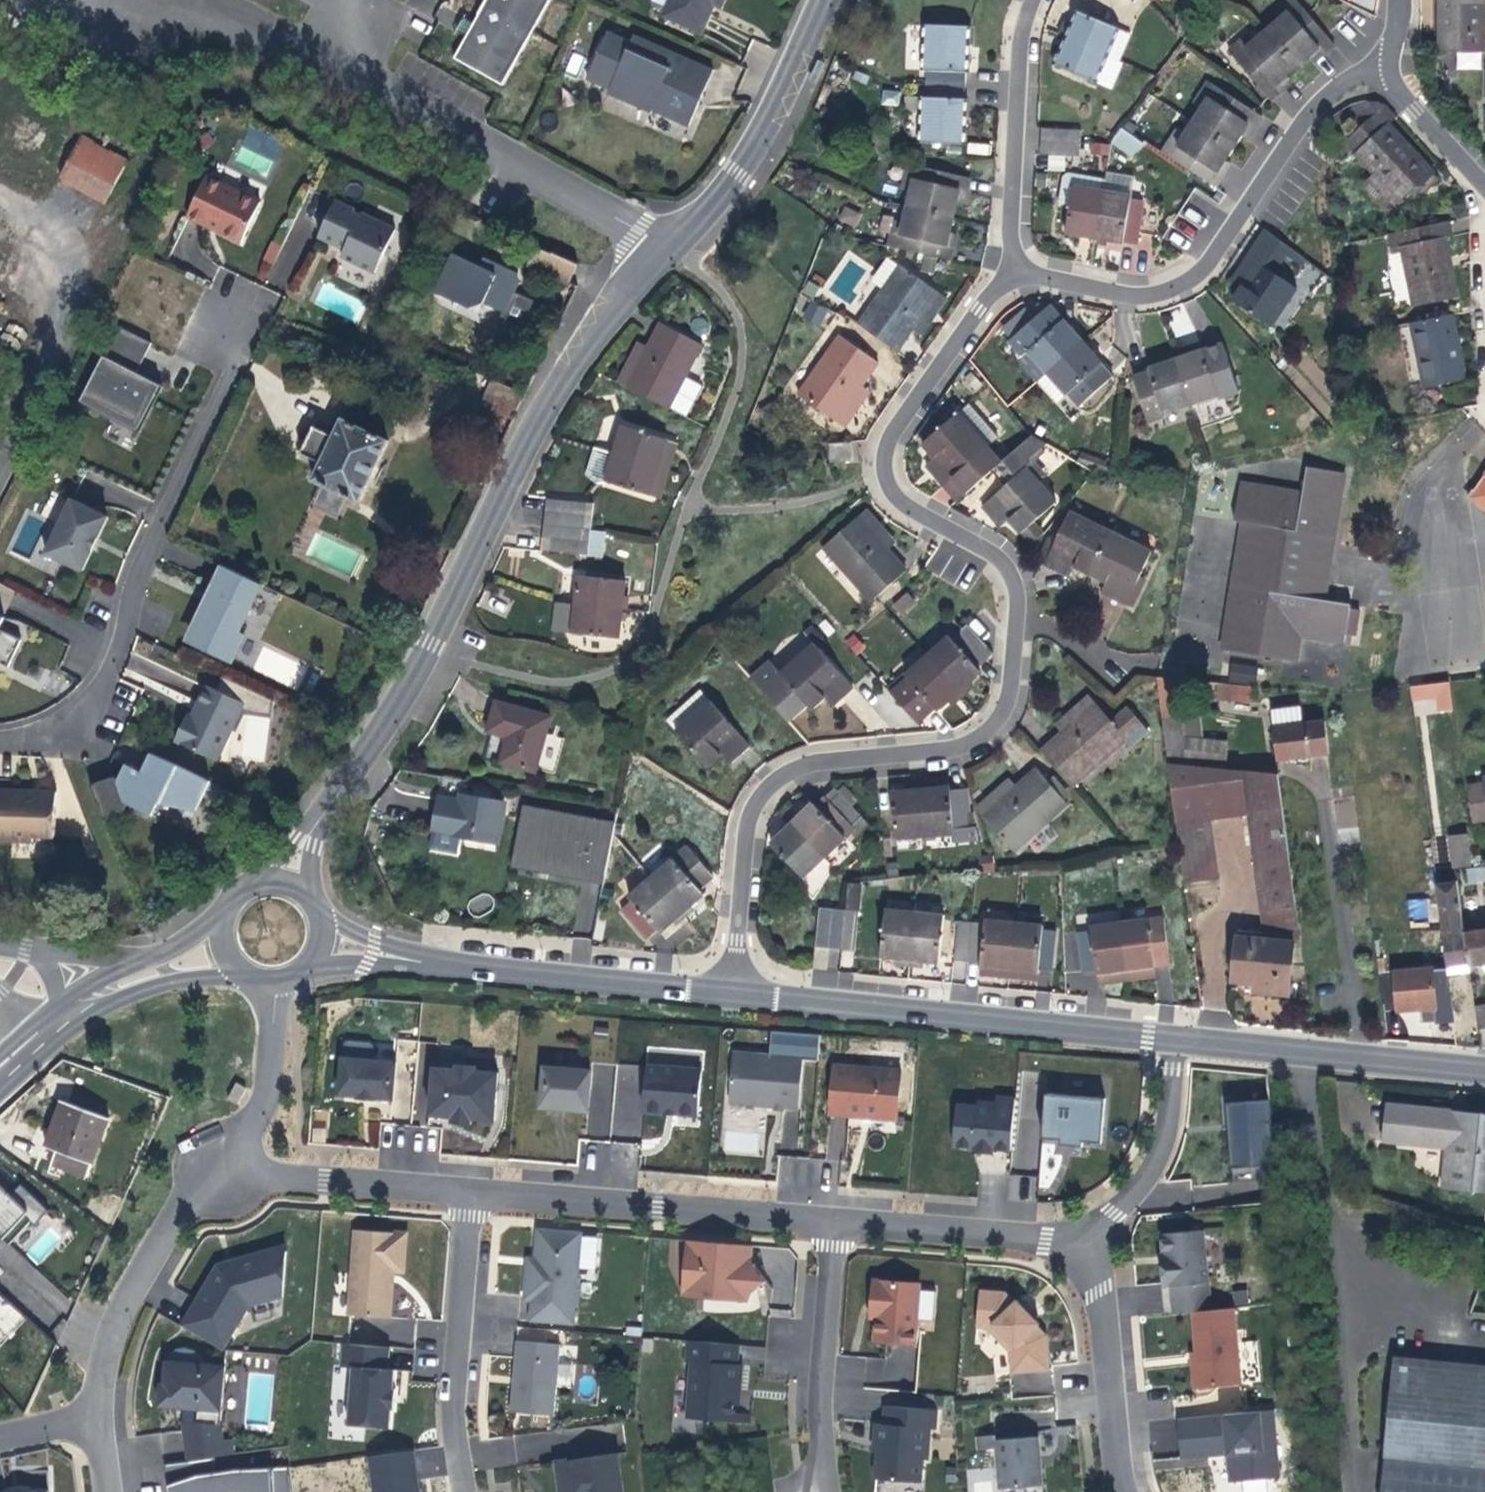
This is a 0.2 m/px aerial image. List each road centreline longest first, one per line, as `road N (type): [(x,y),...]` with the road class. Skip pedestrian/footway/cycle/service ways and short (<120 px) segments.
road 1 (residential): [(733,991),(749,823),(767,788),(799,767),(931,754),(980,740),(1006,709),(1016,608),(1007,564),(910,508),(886,484),(881,453),(1013,272)]
road 2 (residential): [(327,802),(437,629),(573,361),(733,176),(819,0)]
road 3 (residential): [(1013,272),(1140,294),(1191,279),(1312,104),(1349,70),(1388,56)]
road 4 (tertiary): [(733,991),(1172,1041)]
road 5 (residential): [(471,1190),(832,1221)]
road 6 (tertiary): [(1172,1041),(1484,1072)]
road 7 (residential): [(471,1190),(453,1417),(465,1491)]
road 8 (residential): [(222,1169),(184,1202),(116,1315),(99,1419)]
road 9 (tertiary): [(449,965),(733,991)]
road 10 (residential): [(1033,0),(1023,23),(1013,272)]
road 11 (residential): [(832,1221),(821,1388),(831,1491)]
road 12 (residential): [(832,1221),(1093,1243)]
road 13 (residential): [(222,1169),(471,1190)]
road 14 (residential): [(1093,1243),(1122,1491)]
road 15 (residential): [(1172,1041),(1160,1137),(1144,1178),(1093,1243)]
road 16 (residential): [(277,983),(274,1073),(260,1114),(222,1169)]
road 17 (residential): [(1388,56),(1414,109),(1484,190)]
road 18 (tertiary): [(309,967),(449,965)]
road 19 (tertiary): [(449,965),(324,922)]

